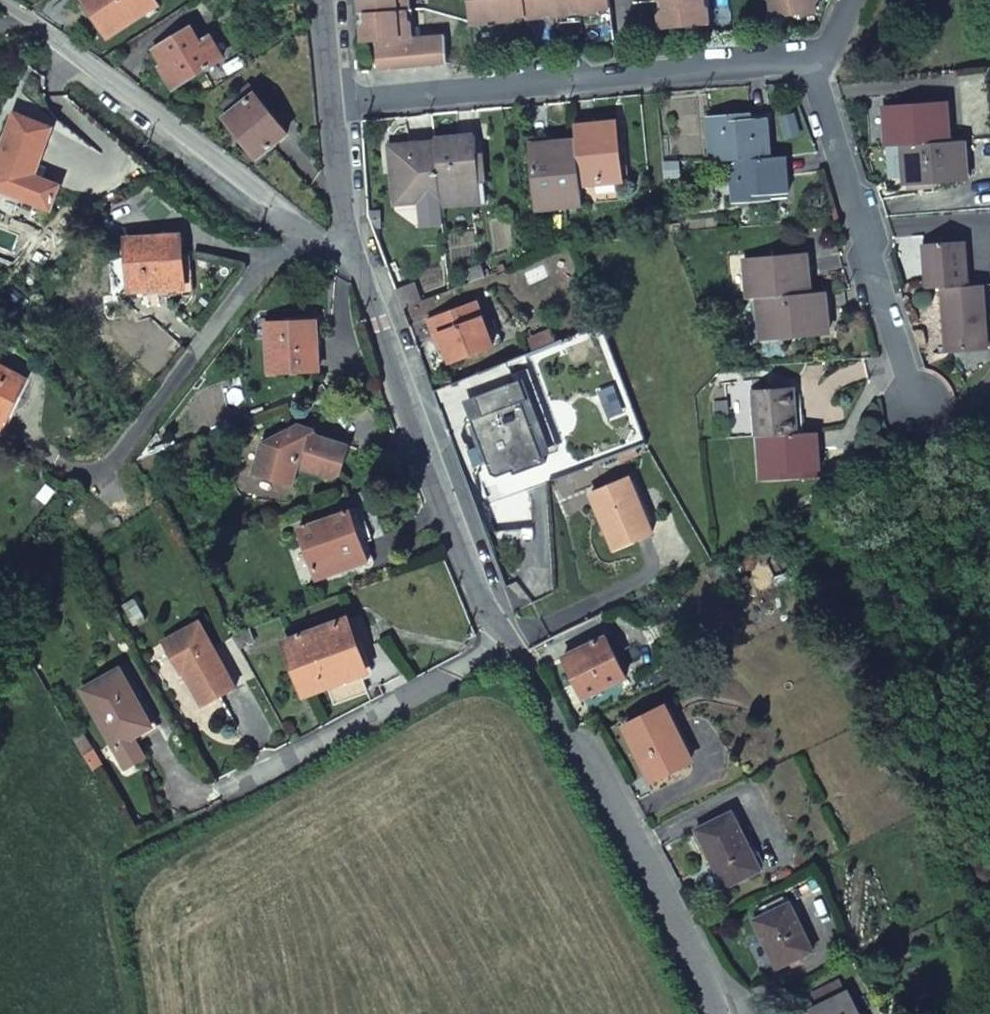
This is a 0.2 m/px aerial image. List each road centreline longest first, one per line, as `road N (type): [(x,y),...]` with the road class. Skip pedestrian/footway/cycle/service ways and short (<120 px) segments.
road 1 (residential): [(810,66),(329,106)]
road 2 (residential): [(507,643),(475,600),(347,240)]
road 3 (residential): [(710,1013),(698,972),(606,803),(507,643)]
road 4 (residential): [(313,233),(0,10)]
road 5 (residential): [(810,66),(918,418)]
road 6 (residential): [(313,233),(262,268),(103,480)]
road 7 (residential): [(507,643),(237,784)]
road 8 (residential): [(347,240),(329,106)]

